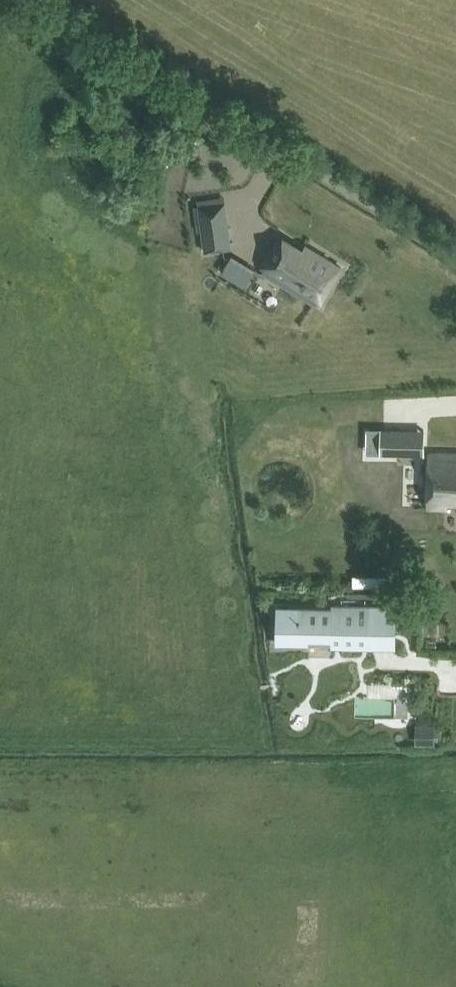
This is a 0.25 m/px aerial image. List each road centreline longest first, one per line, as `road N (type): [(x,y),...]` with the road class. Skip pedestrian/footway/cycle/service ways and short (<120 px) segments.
road 1 (track): [(39,0),(455,258)]

